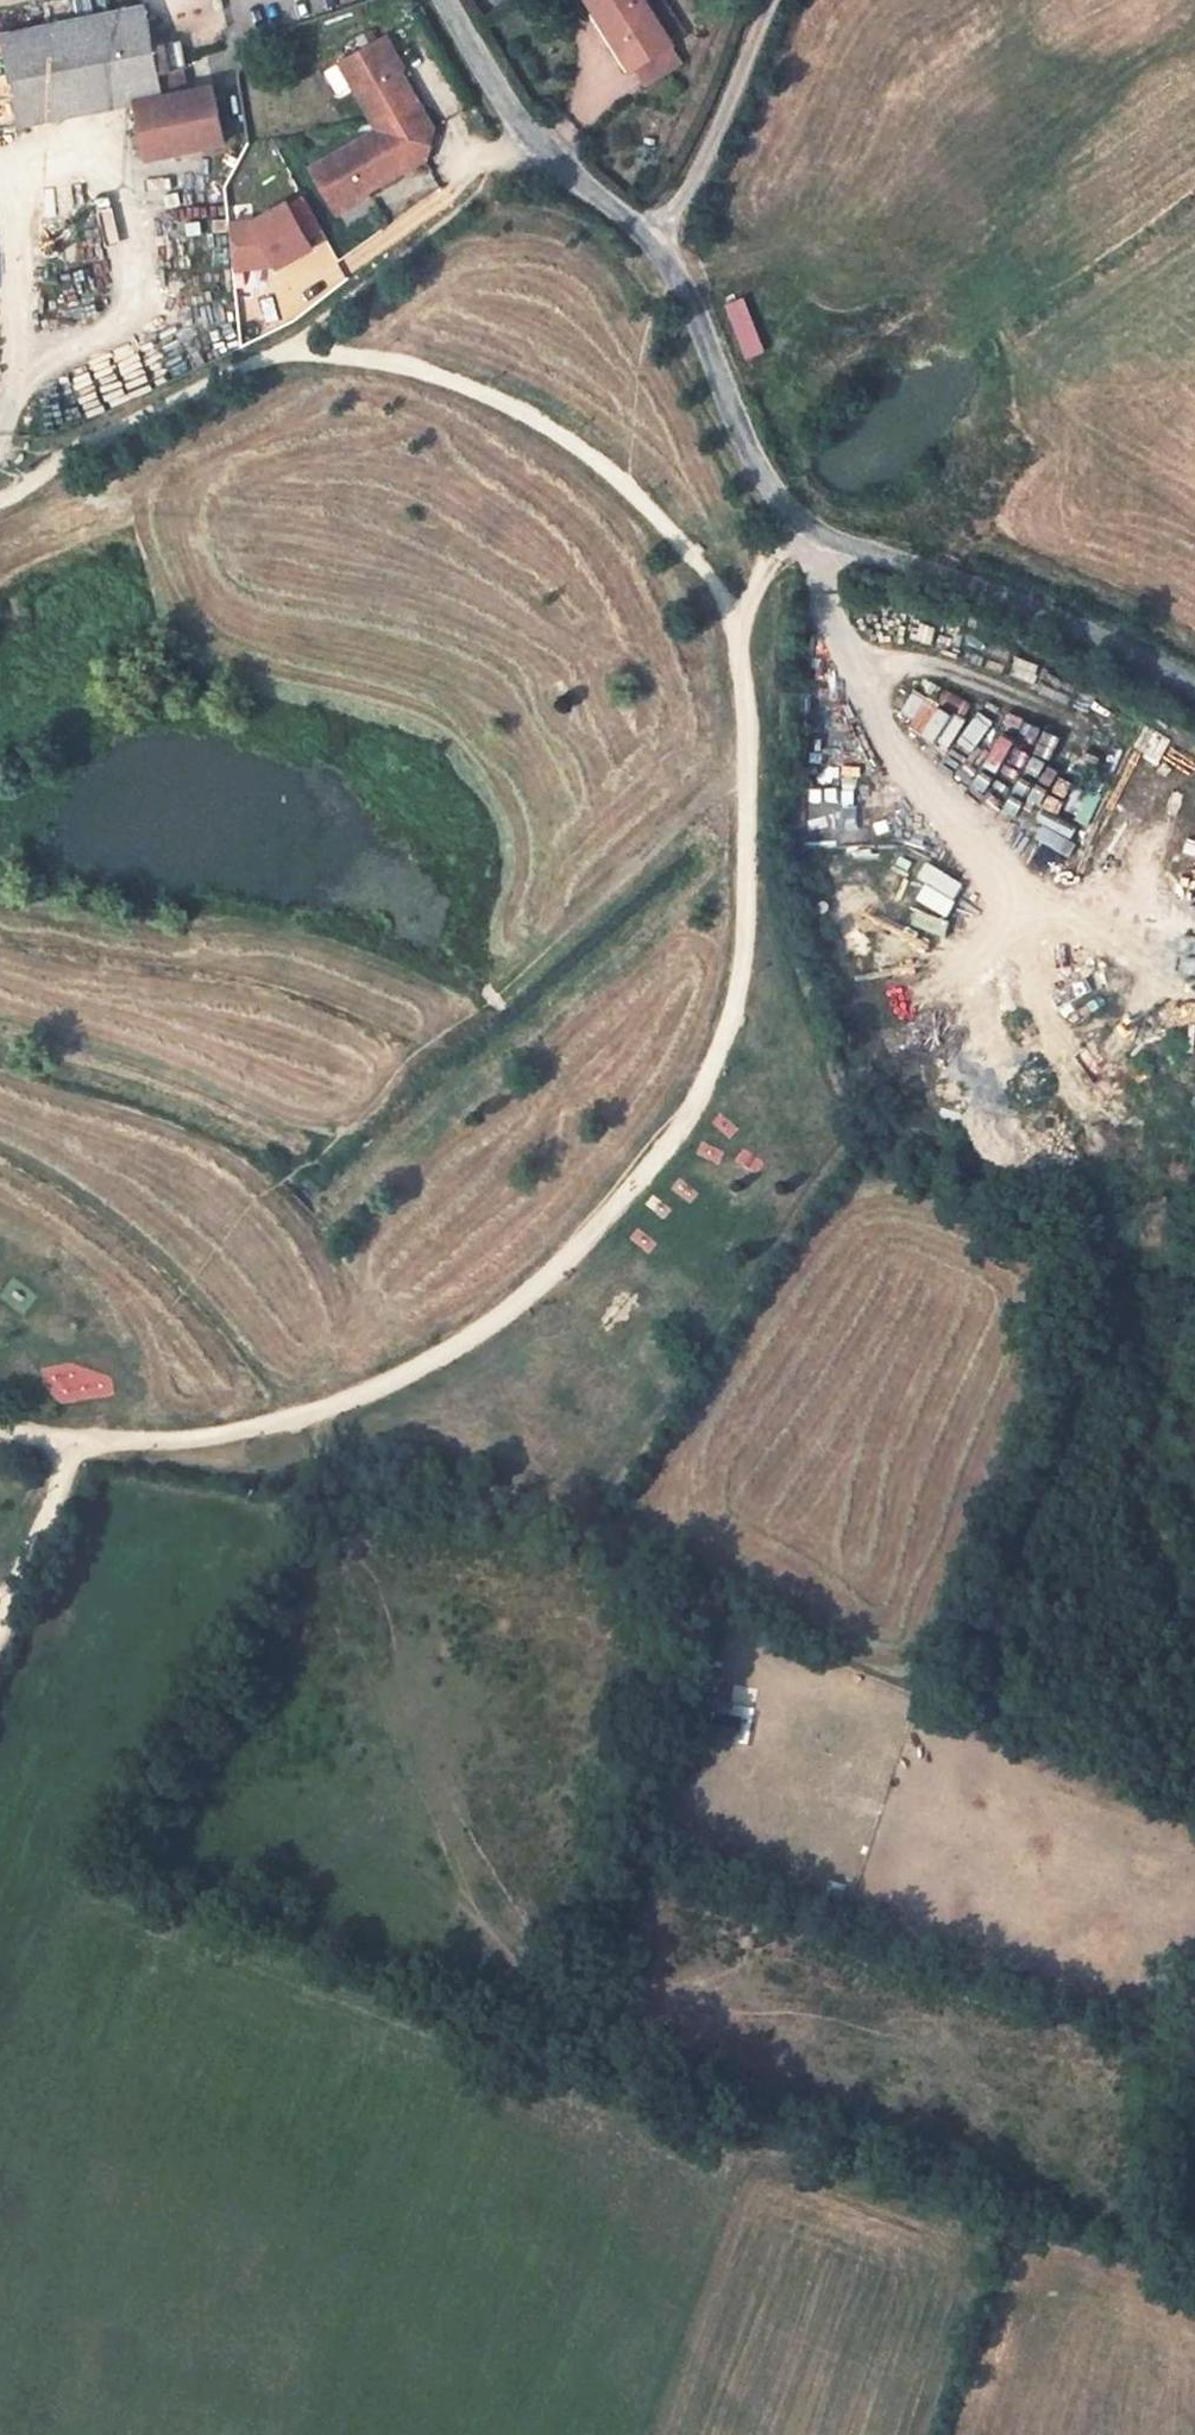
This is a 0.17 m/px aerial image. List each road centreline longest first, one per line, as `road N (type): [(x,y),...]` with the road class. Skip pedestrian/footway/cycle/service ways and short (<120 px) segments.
road 1 (unclassified): [(792,524),(821,542),(998,593),(1194,693)]
road 2 (residential): [(654,239),(683,260),(765,484),(792,524)]
road 3 (residential): [(447,0),(507,104),(567,179),(654,239)]
road 4 (residential): [(654,239),(730,95),(764,0)]

